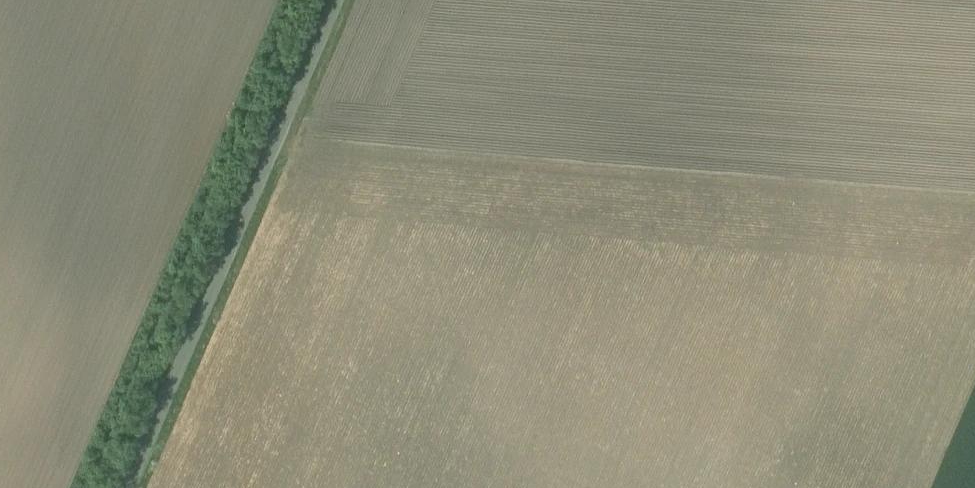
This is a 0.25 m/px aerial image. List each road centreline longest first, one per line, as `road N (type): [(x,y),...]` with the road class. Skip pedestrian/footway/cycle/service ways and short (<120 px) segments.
road 1 (unclassified): [(129,487),(339,0)]

